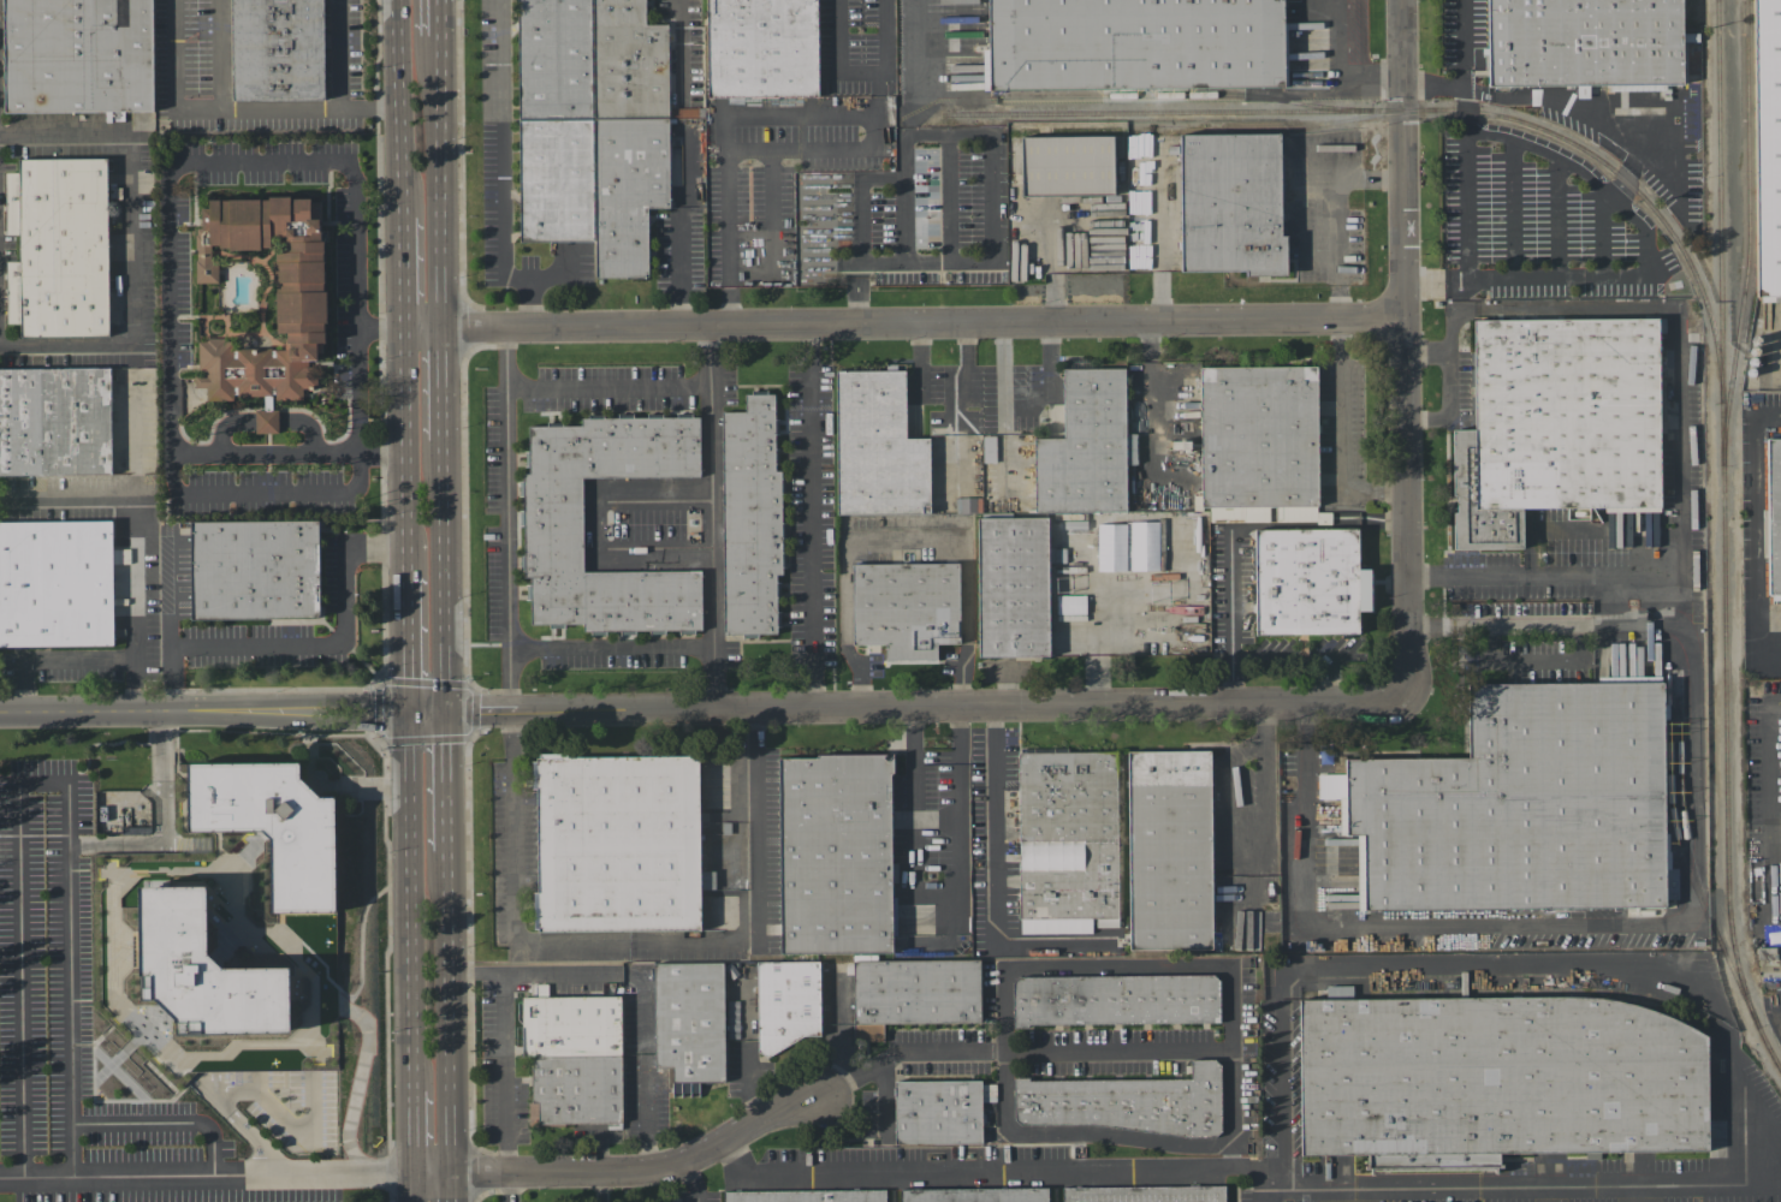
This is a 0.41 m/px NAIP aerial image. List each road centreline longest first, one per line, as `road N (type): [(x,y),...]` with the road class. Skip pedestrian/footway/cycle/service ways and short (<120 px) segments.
road 1 (residential): [(1400,700),(0,714)]
road 2 (residential): [(1405,319),(405,331)]
road 3 (residential): [(1400,700),(1403,0)]
road 4 (residential): [(417,1178),(658,1167),(724,1144),(827,1091)]
road 5 (primary): [(411,708),(416,1091)]
road 6 (primary): [(451,1177),(447,850)]
road 7 (primary): [(440,331),(438,34)]
road 8 (primary): [(446,708),(443,438)]
road 9 (primary): [(400,0),(403,216)]
road 10 (primary): [(447,850),(446,708)]
road 11 (primary): [(409,572),(411,708)]
road 12 (primary): [(405,331),(406,454)]

